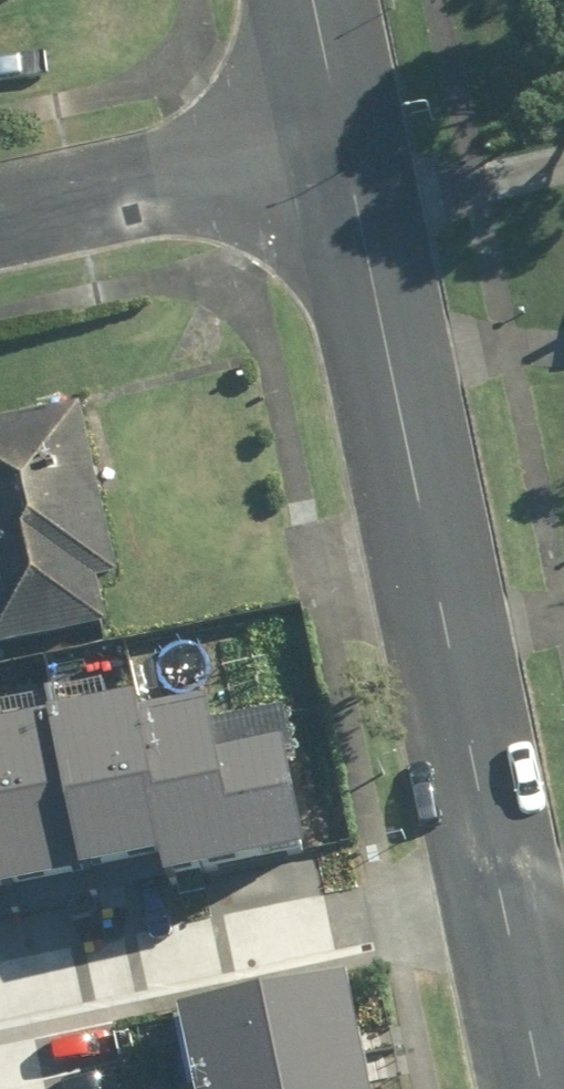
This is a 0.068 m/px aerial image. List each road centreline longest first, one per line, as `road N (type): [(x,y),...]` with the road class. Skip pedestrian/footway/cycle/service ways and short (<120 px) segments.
road 1 (residential): [(346,145),(504,892)]
road 2 (residential): [(504,892),(0,985)]
road 3 (residential): [(0,220),(346,145)]
road 4 (residential): [(504,892),(545,1088)]
road 5 (residential): [(315,0),(346,145)]

